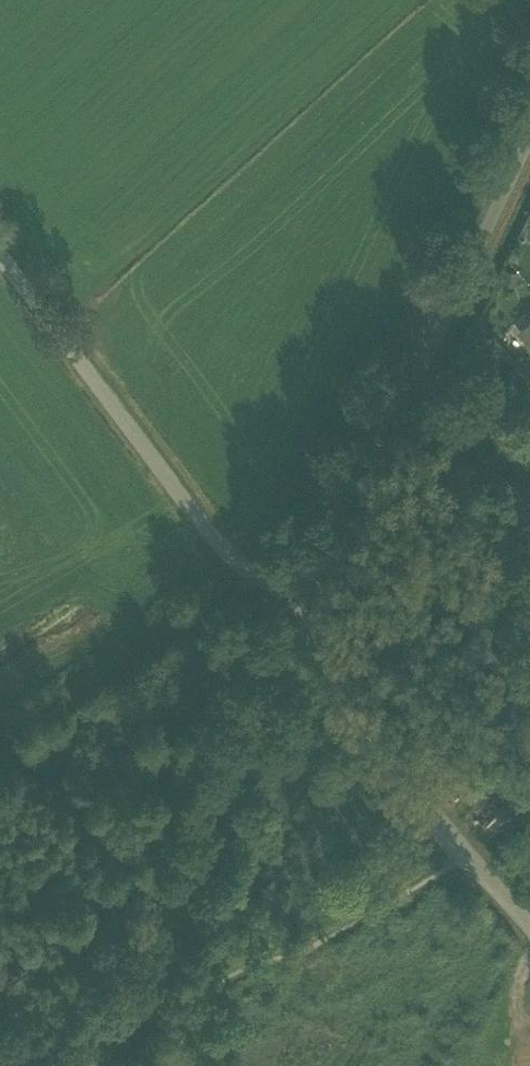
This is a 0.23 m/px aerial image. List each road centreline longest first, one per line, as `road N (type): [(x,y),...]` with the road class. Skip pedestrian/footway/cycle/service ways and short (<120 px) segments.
road 1 (track): [(529,127),(307,597)]
road 2 (track): [(307,597),(91,1065)]
road 3 (track): [(241,572),(0,247)]
road 4 (unclassified): [(529,925),(308,661),(286,650)]

